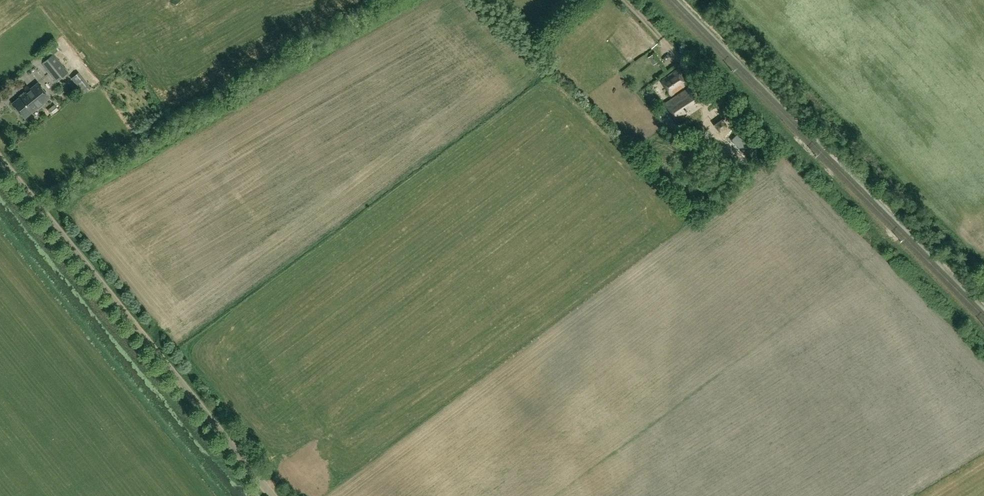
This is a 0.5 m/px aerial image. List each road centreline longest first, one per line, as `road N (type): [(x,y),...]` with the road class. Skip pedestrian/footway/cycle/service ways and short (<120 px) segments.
road 1 (unclassified): [(268,495),(0,162)]

